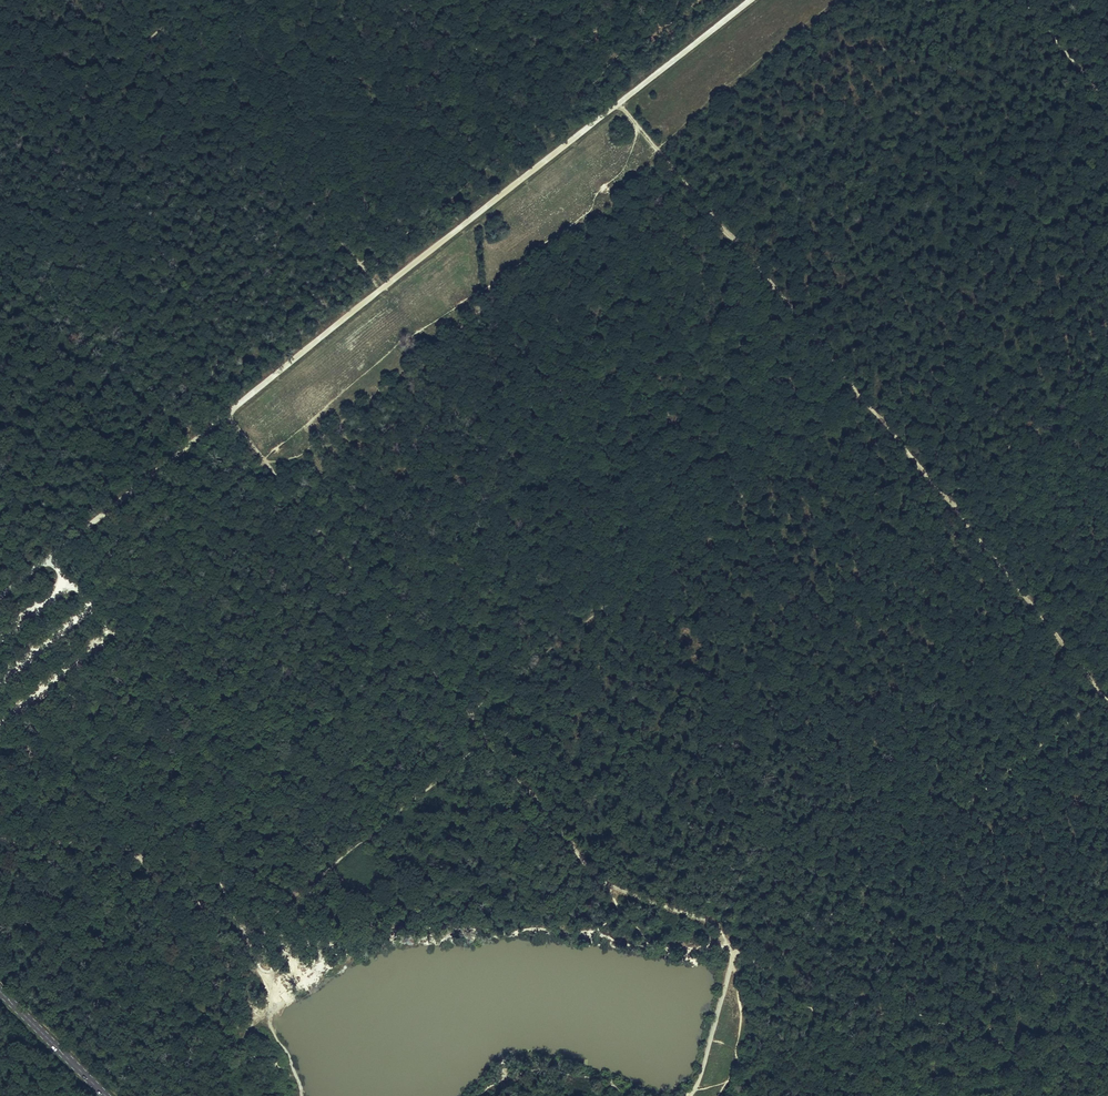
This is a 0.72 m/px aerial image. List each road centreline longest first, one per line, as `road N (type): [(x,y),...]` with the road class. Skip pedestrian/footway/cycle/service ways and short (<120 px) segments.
road 1 (track): [(750,0),(227,415)]
road 2 (track): [(266,463),(484,746),(608,890)]
road 3 (track): [(266,463),(297,456),(666,158)]
road 4 (track): [(862,400),(666,158)]
road 5 (track): [(948,500),(1107,694)]
road 6 (track): [(227,415),(50,557)]
road 7 (track): [(608,890),(648,947),(726,941)]
road 8 (secondary): [(0,992),(105,1095)]
road 9 (track): [(948,500),(862,400)]
road 10 (track): [(726,941),(710,923),(608,890)]

